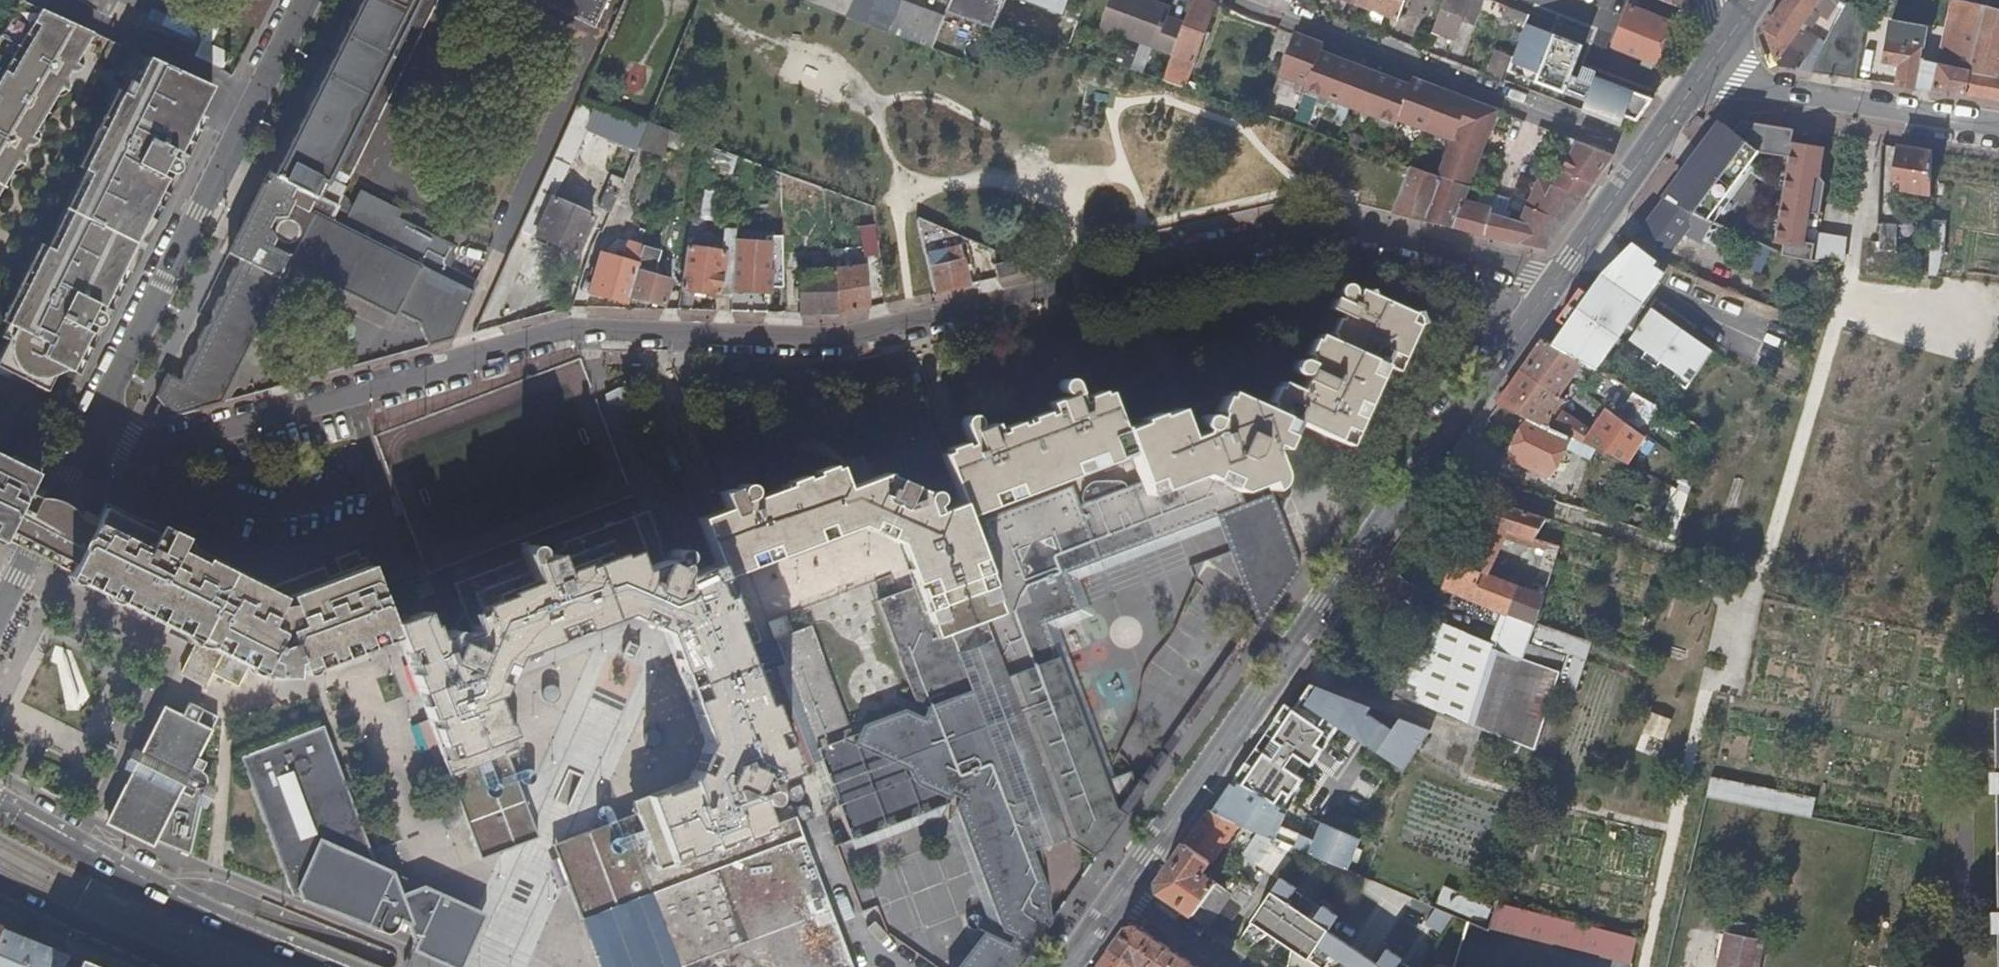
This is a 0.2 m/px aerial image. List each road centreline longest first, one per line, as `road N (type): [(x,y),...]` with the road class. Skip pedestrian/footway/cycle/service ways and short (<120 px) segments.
road 1 (residential): [(70,475),(572,331),(843,338),(1338,223),(1558,278)]
road 2 (residential): [(1121,893),(1558,278)]
road 3 (residential): [(307,0),(70,475)]
road 4 (residential): [(1241,0),(1649,149)]
road 5 (primary): [(325,966),(208,923),(0,811)]
road 6 (residential): [(1726,43),(1731,61),(1755,79),(1998,124)]
road 7 (primary): [(0,887),(171,966)]
road 8 (residential): [(1558,278),(1649,149)]
road 9 (residential): [(70,475),(0,614)]
road 10 (residential): [(1121,893),(1232,966)]
road 11 (residential): [(1649,149),(1726,43)]

